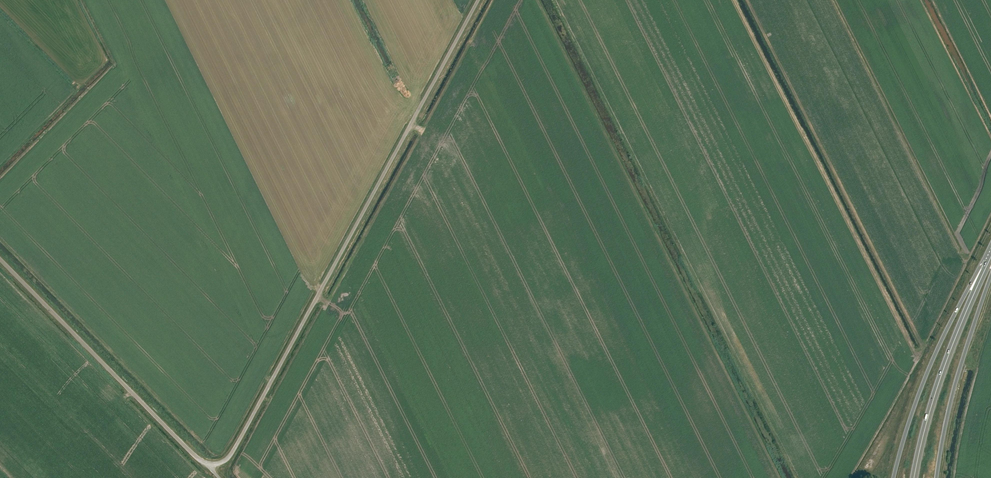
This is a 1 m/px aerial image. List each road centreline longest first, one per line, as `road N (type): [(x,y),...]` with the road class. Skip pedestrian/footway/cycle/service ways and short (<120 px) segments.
road 1 (unclassified): [(214,464),(232,454),(478,0)]
road 2 (unclassified): [(214,464),(202,462),(0,260)]
road 3 (trunk): [(988,263),(939,346),(894,477)]
road 4 (trunk): [(914,477),(940,379),(988,263)]
road 5 (trunk): [(937,477),(951,399),(990,276)]

